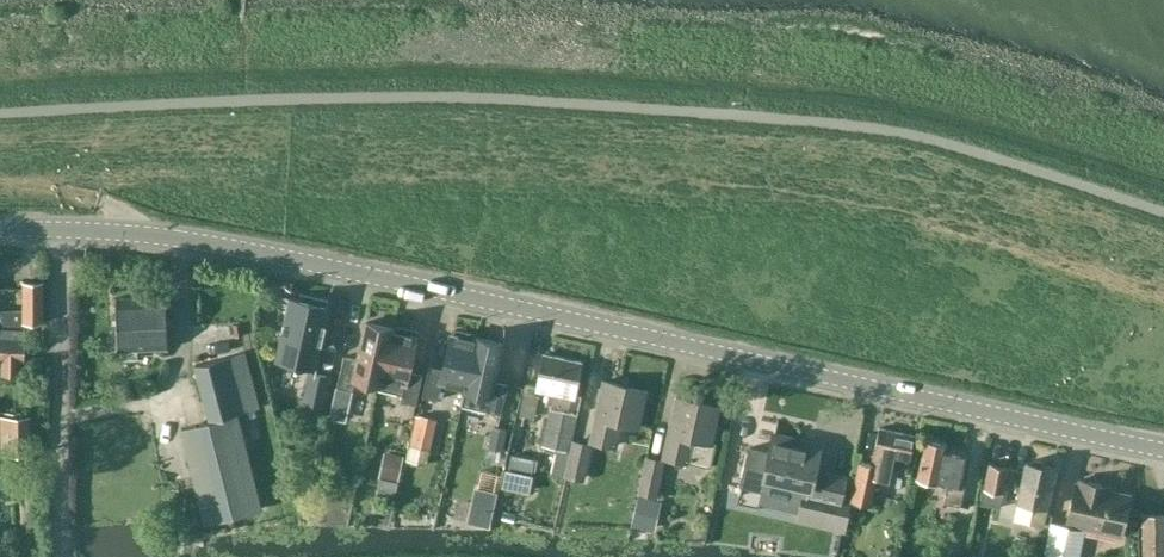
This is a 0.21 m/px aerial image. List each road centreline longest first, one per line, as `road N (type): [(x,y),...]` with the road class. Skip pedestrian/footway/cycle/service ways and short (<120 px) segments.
road 1 (tertiary): [(0,230),(201,243),(1163,449)]
road 2 (track): [(131,234),(116,212),(79,194),(0,185)]

